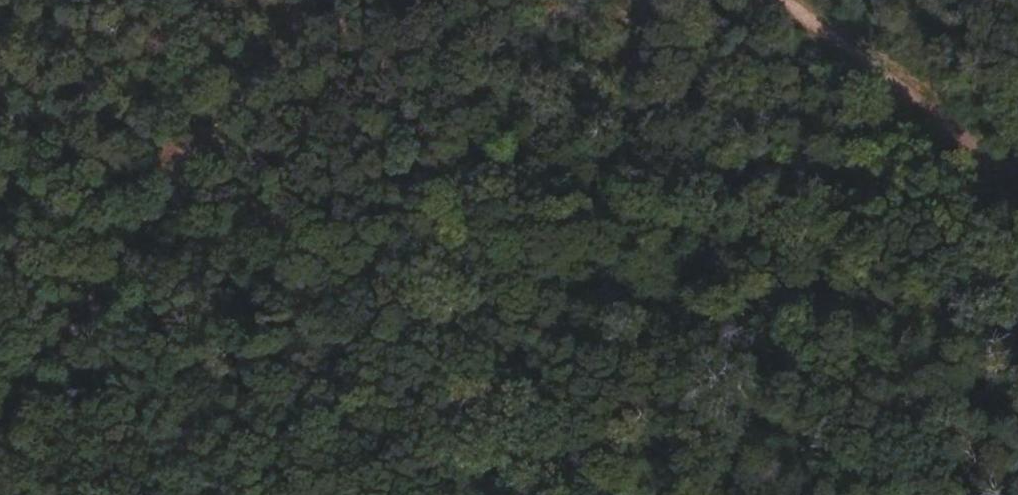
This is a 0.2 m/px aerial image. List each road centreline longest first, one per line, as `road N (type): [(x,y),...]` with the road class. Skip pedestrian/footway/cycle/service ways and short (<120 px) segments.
road 1 (track): [(774,0),(1017,175)]

